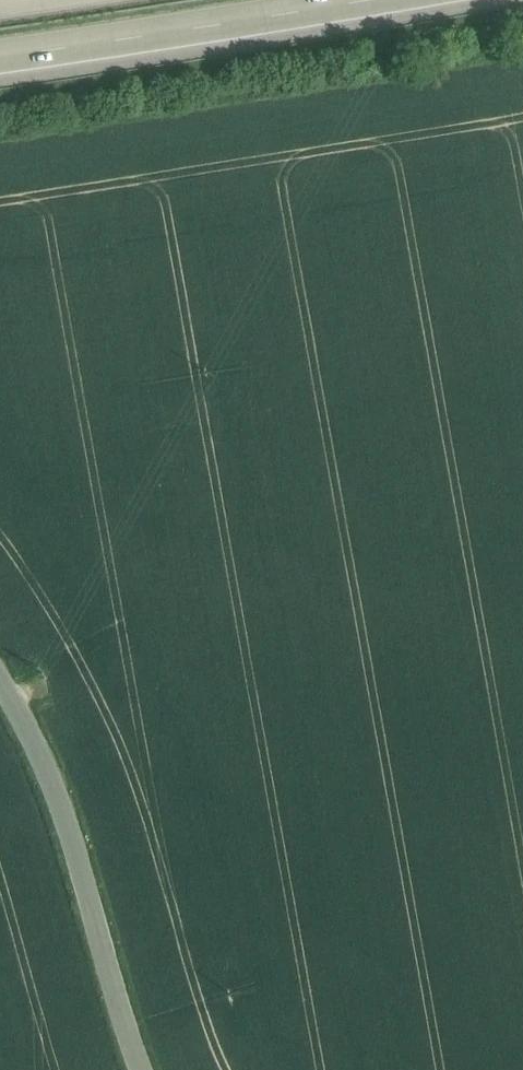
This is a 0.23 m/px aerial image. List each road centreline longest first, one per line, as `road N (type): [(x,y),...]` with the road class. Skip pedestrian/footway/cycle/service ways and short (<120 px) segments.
road 1 (tertiary): [(137,1069),(64,814),(0,683)]
road 2 (motorway): [(0,56),(363,0)]

